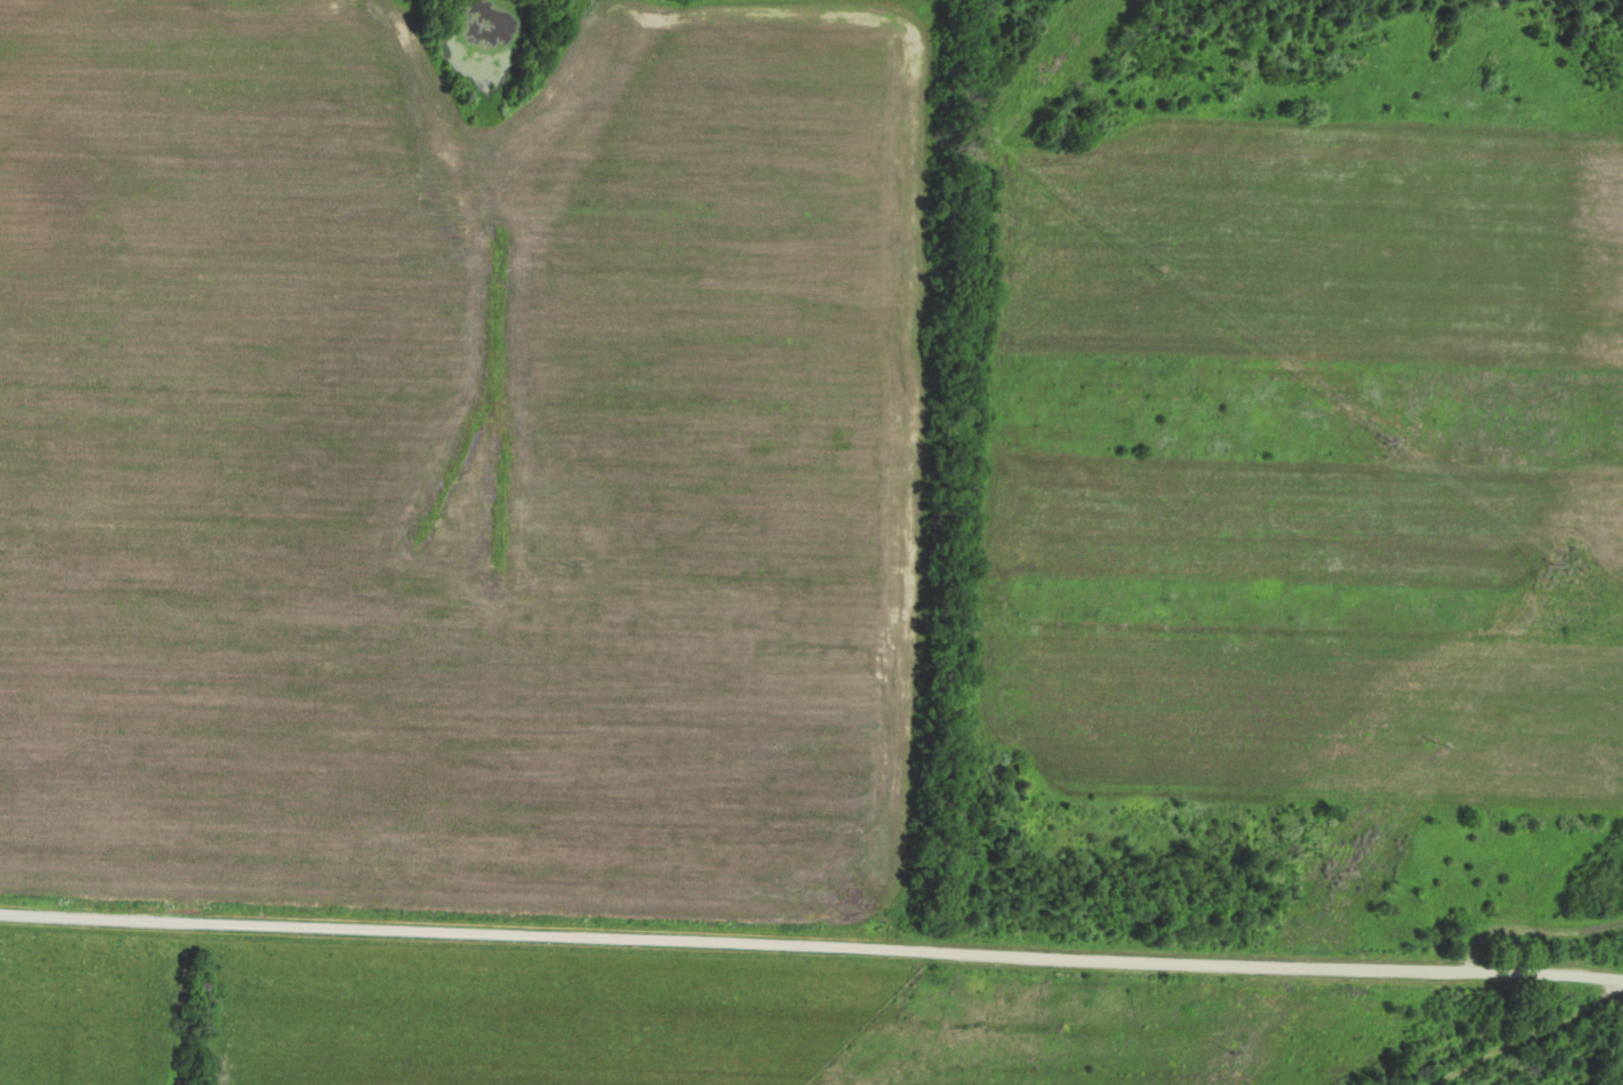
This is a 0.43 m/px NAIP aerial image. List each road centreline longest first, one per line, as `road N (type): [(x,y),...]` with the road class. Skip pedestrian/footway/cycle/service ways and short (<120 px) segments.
road 1 (residential): [(1622,952),(0,886)]

